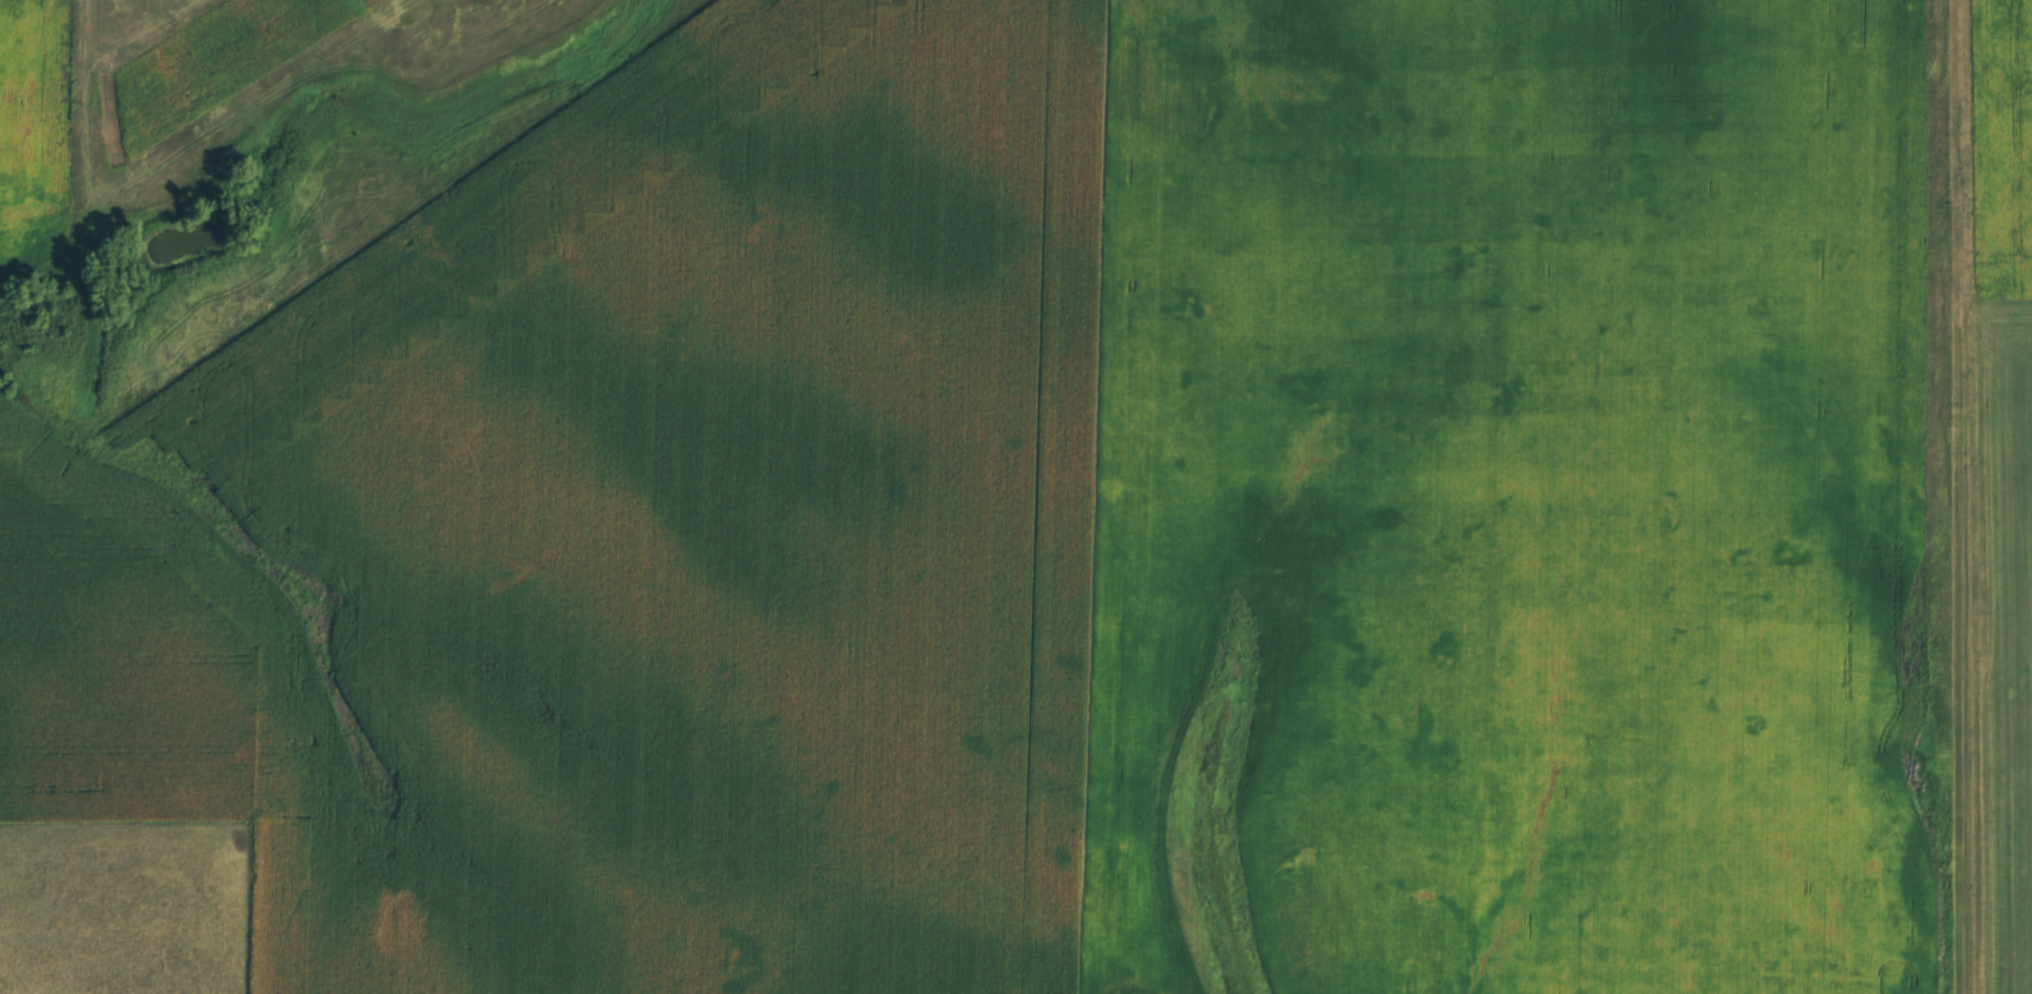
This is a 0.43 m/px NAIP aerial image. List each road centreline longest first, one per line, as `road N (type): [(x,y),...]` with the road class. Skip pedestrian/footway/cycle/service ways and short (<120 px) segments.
road 1 (residential): [(1985,993),(1983,0)]
road 2 (residential): [(261,993),(265,815),(92,813),(75,797),(79,500)]

